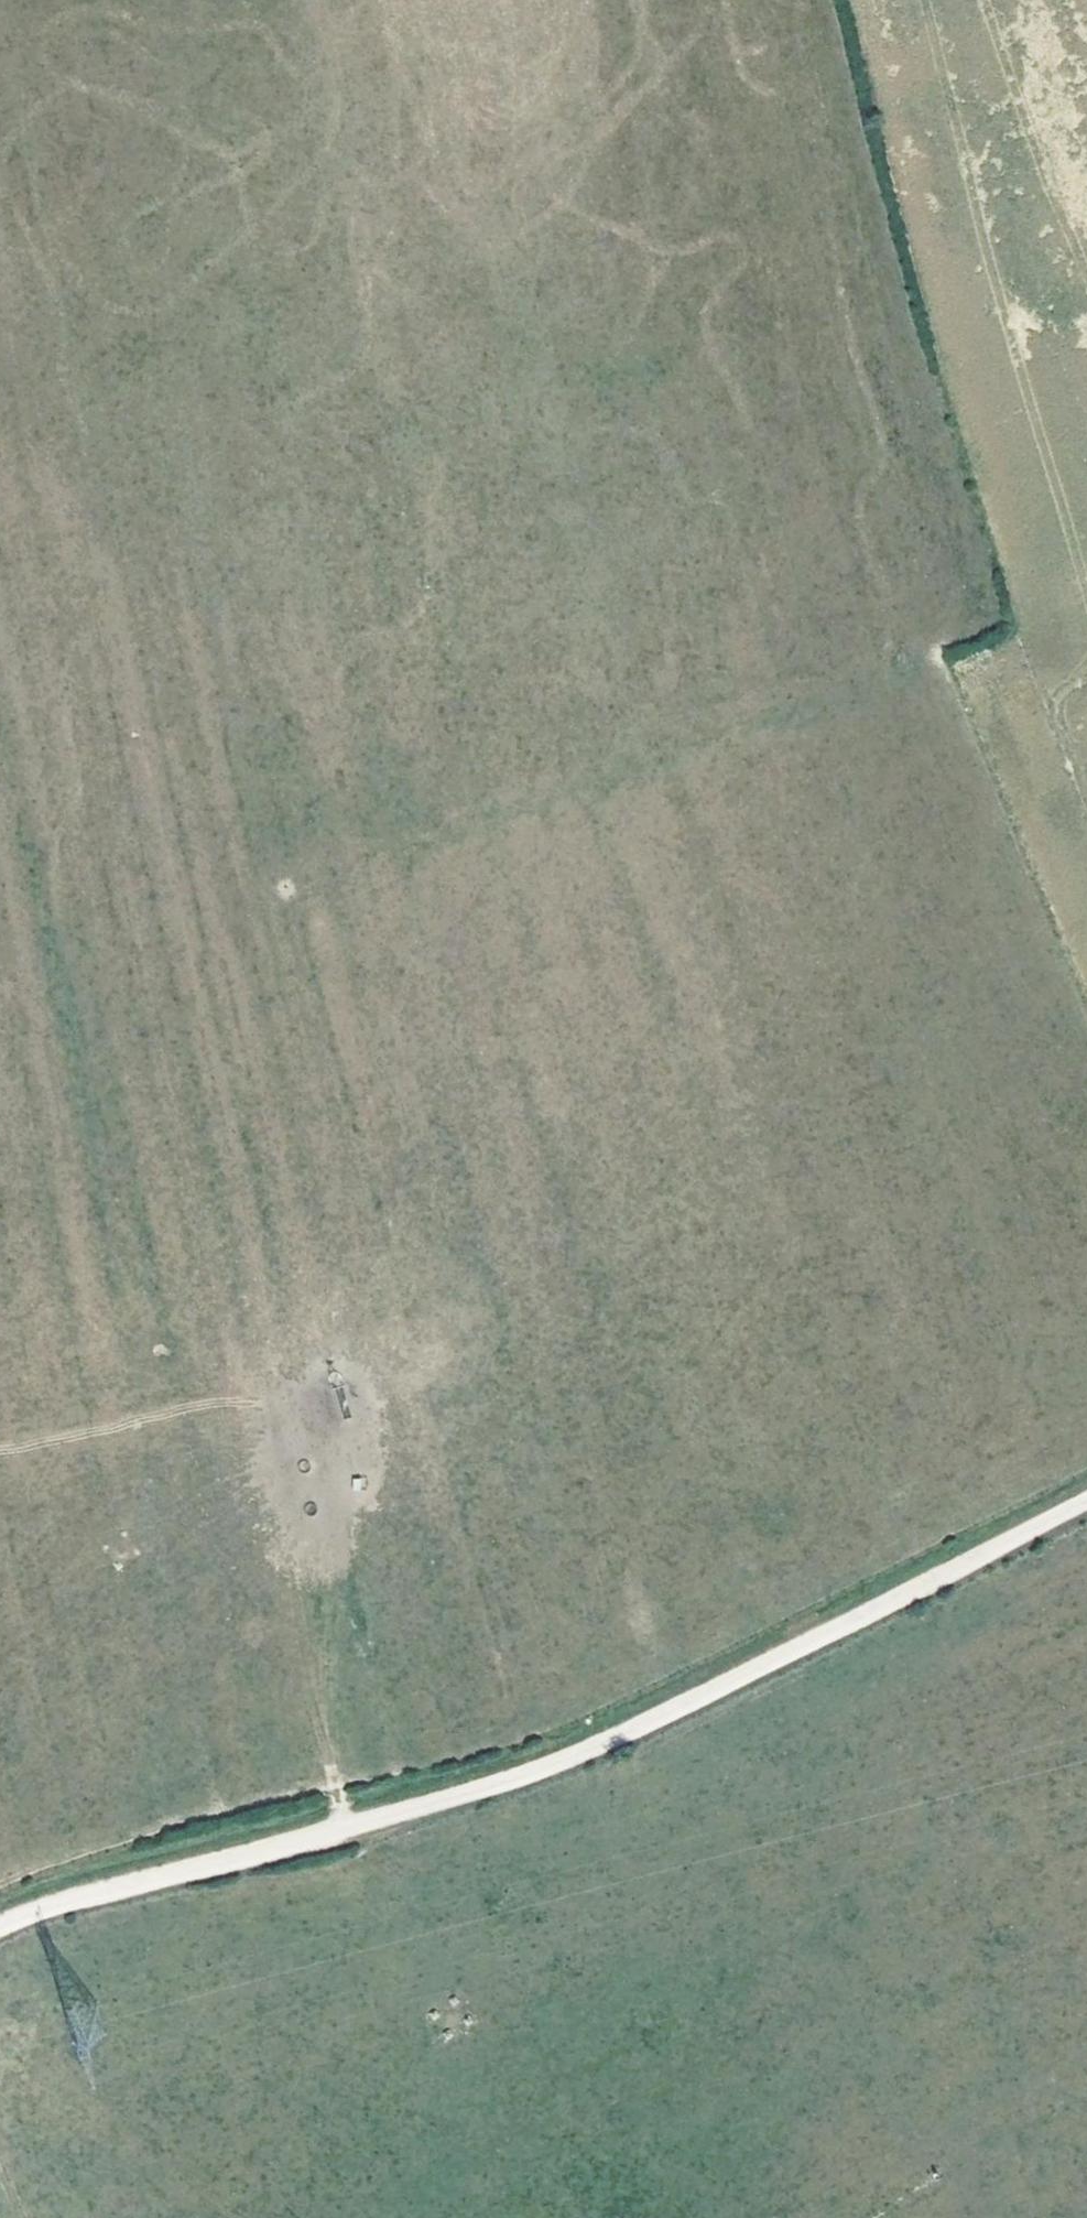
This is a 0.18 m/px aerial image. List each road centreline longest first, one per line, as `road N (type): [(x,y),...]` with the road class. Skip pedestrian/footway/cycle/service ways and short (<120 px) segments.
road 1 (track): [(0,1950),(175,1862),(540,1757),(678,1699),(1086,1501)]

